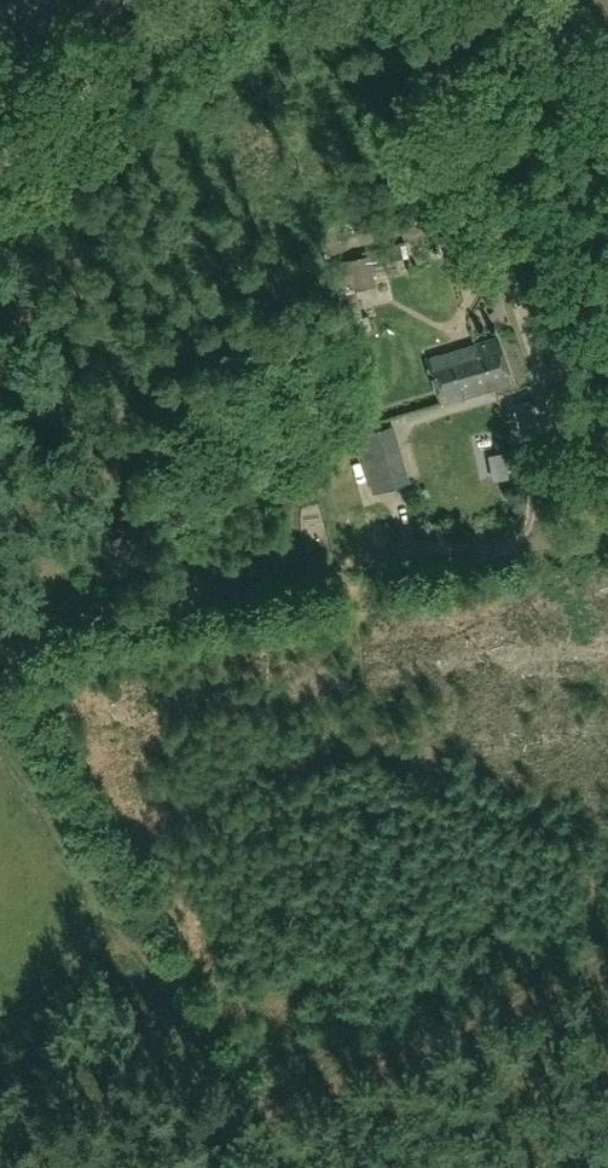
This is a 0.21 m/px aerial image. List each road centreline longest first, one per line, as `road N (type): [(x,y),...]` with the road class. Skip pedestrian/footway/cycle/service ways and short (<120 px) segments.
road 1 (track): [(0,682),(17,633),(87,590),(377,548),(474,523),(552,414)]
road 2 (unclassified): [(561,444),(422,0)]
road 3 (track): [(0,1037),(125,937),(0,713)]
road 4 (track): [(0,141),(181,0)]

